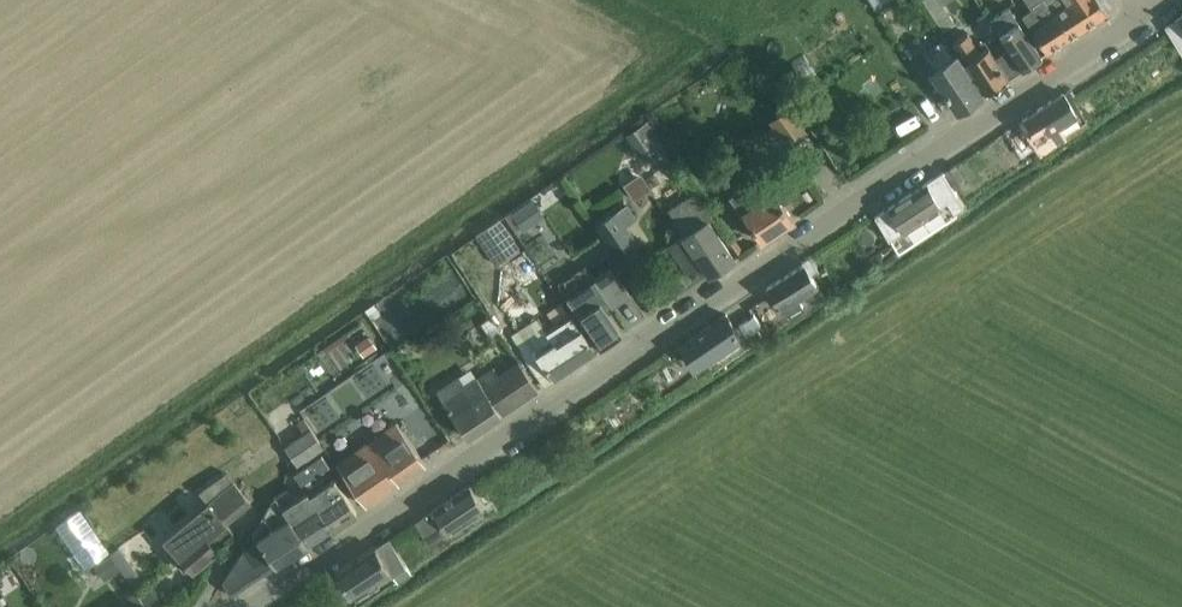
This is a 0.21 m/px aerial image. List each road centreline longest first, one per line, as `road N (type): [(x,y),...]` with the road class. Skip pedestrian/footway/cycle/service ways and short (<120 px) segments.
road 1 (tertiary): [(249,606),(1143,17)]

